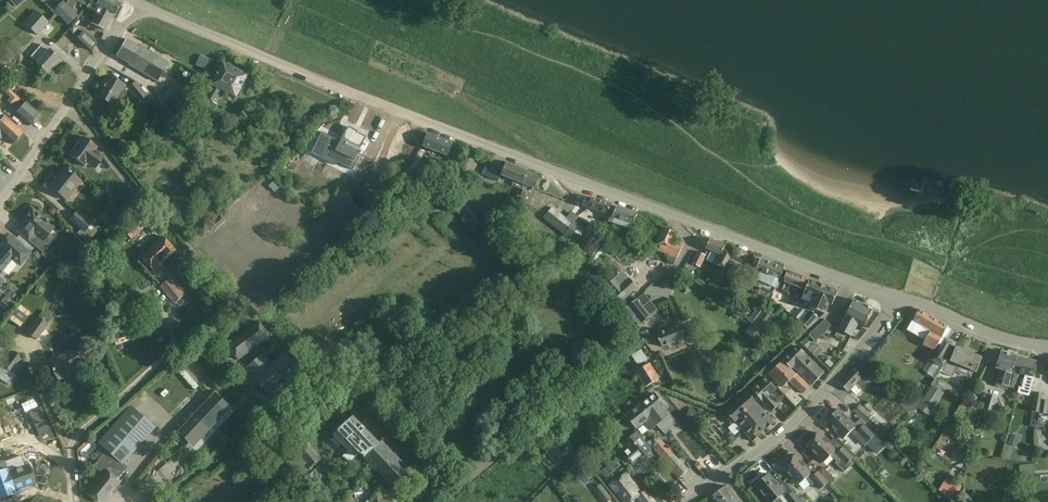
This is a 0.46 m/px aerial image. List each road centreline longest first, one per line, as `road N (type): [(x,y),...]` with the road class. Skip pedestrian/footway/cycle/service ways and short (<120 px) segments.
road 1 (residential): [(896,297),(411,119),(144,6)]
road 2 (residential): [(686,501),(794,422),(896,297)]
road 3 (residential): [(0,201),(107,43),(144,6)]
road 4 (residential): [(1047,347),(896,297)]

